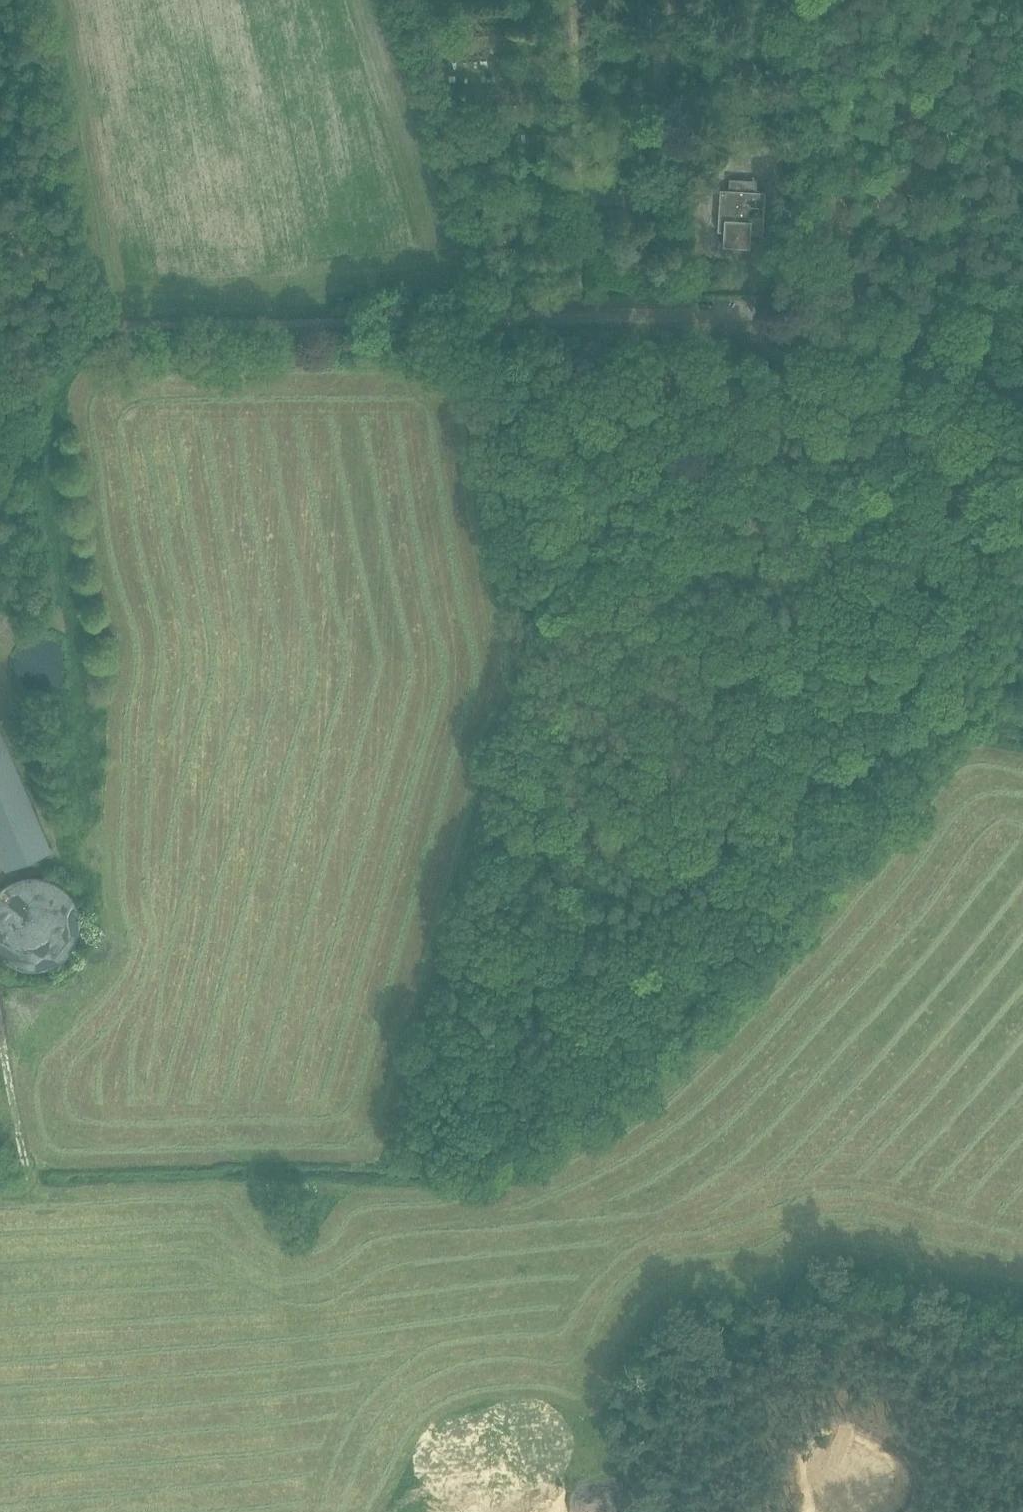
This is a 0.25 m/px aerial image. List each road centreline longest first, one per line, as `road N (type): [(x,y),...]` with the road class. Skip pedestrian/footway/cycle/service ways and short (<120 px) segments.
road 1 (track): [(0,312),(101,324),(791,319)]

